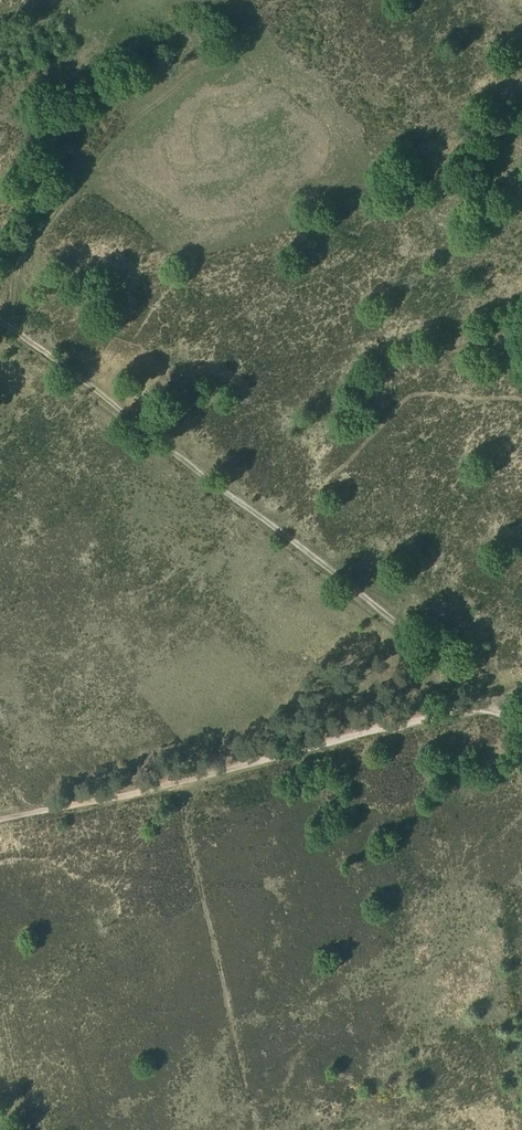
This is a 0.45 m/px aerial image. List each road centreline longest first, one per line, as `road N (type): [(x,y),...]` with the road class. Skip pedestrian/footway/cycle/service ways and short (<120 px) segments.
road 1 (track): [(0,320),(369,602),(490,708)]
road 2 (track): [(0,819),(490,708)]
road 3 (track): [(16,332),(14,276),(47,222),(138,117),(194,73),(237,57),(242,17)]

